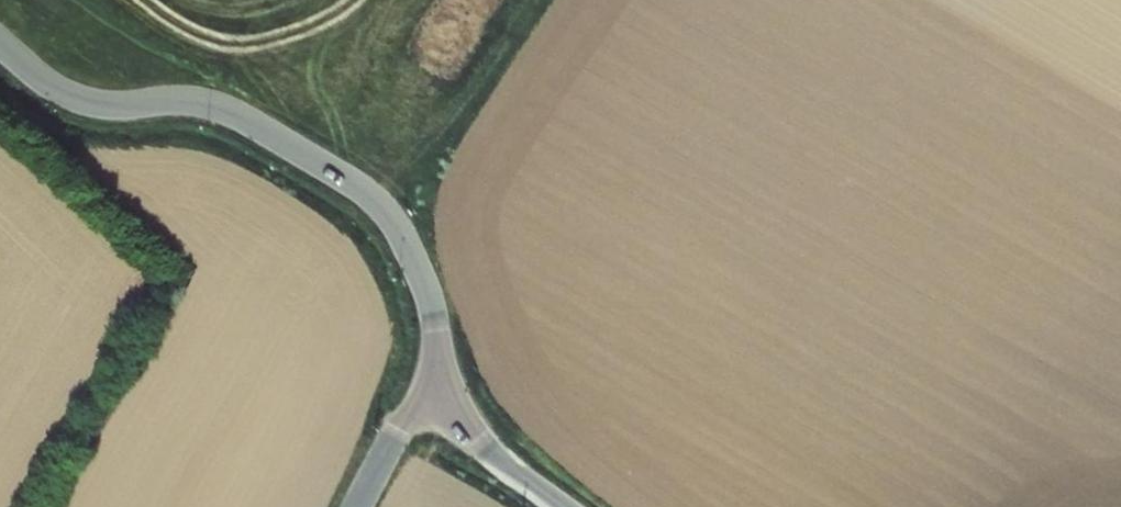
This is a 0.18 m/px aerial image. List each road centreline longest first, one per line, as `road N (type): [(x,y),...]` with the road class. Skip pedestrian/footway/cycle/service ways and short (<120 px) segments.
road 1 (residential): [(0,41),(83,103),(203,102),(242,116),(376,199),(406,243),(428,298),(442,391)]
road 2 (residential): [(442,391),(484,450),(563,506)]
road 3 (residential): [(442,391),(392,437),(356,506)]

